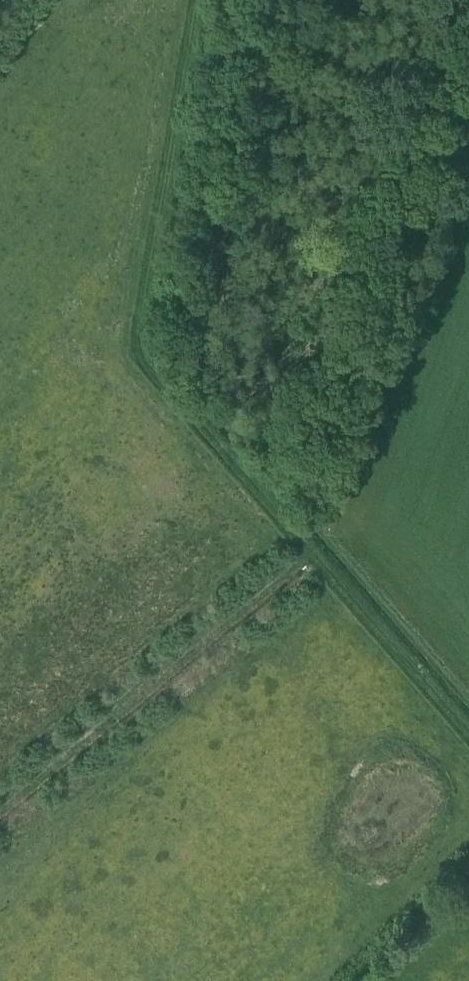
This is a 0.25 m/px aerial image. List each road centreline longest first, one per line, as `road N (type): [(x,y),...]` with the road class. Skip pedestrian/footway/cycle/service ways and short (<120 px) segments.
road 1 (track): [(199,0),(140,354),(468,731)]

